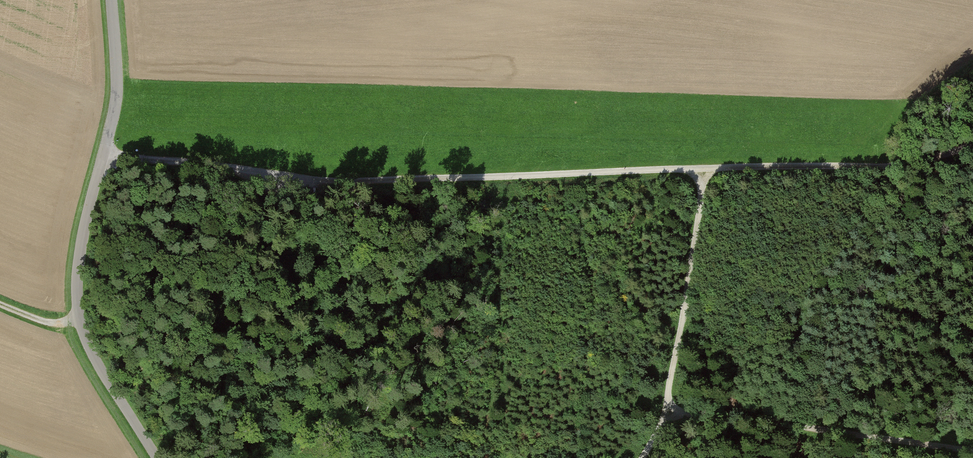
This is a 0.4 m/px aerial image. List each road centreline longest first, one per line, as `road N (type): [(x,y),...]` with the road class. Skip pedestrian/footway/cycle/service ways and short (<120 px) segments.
road 1 (track): [(104,154),(367,183),(880,167),(972,148)]
road 2 (unclassified): [(155,457),(79,319),(78,265),(117,90),(111,0)]
road 3 (track): [(972,452),(684,413),(668,414),(644,457)]
road 4 (track): [(706,169),(668,414)]

